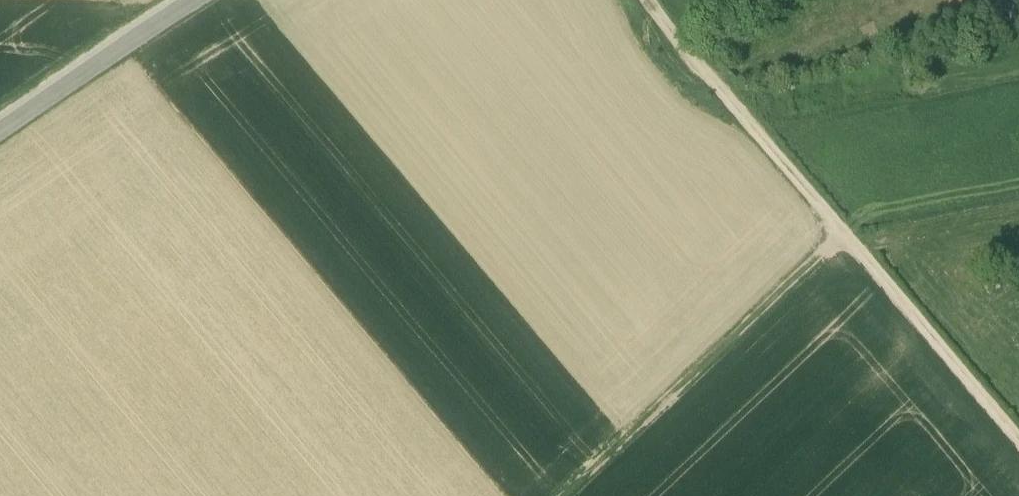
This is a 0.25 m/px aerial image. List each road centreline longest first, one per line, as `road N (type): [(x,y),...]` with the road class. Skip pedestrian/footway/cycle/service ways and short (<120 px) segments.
road 1 (track): [(645,0),(1018,434)]
road 2 (track): [(855,245),(594,495)]
road 3 (tertiary): [(198,0),(25,116)]

